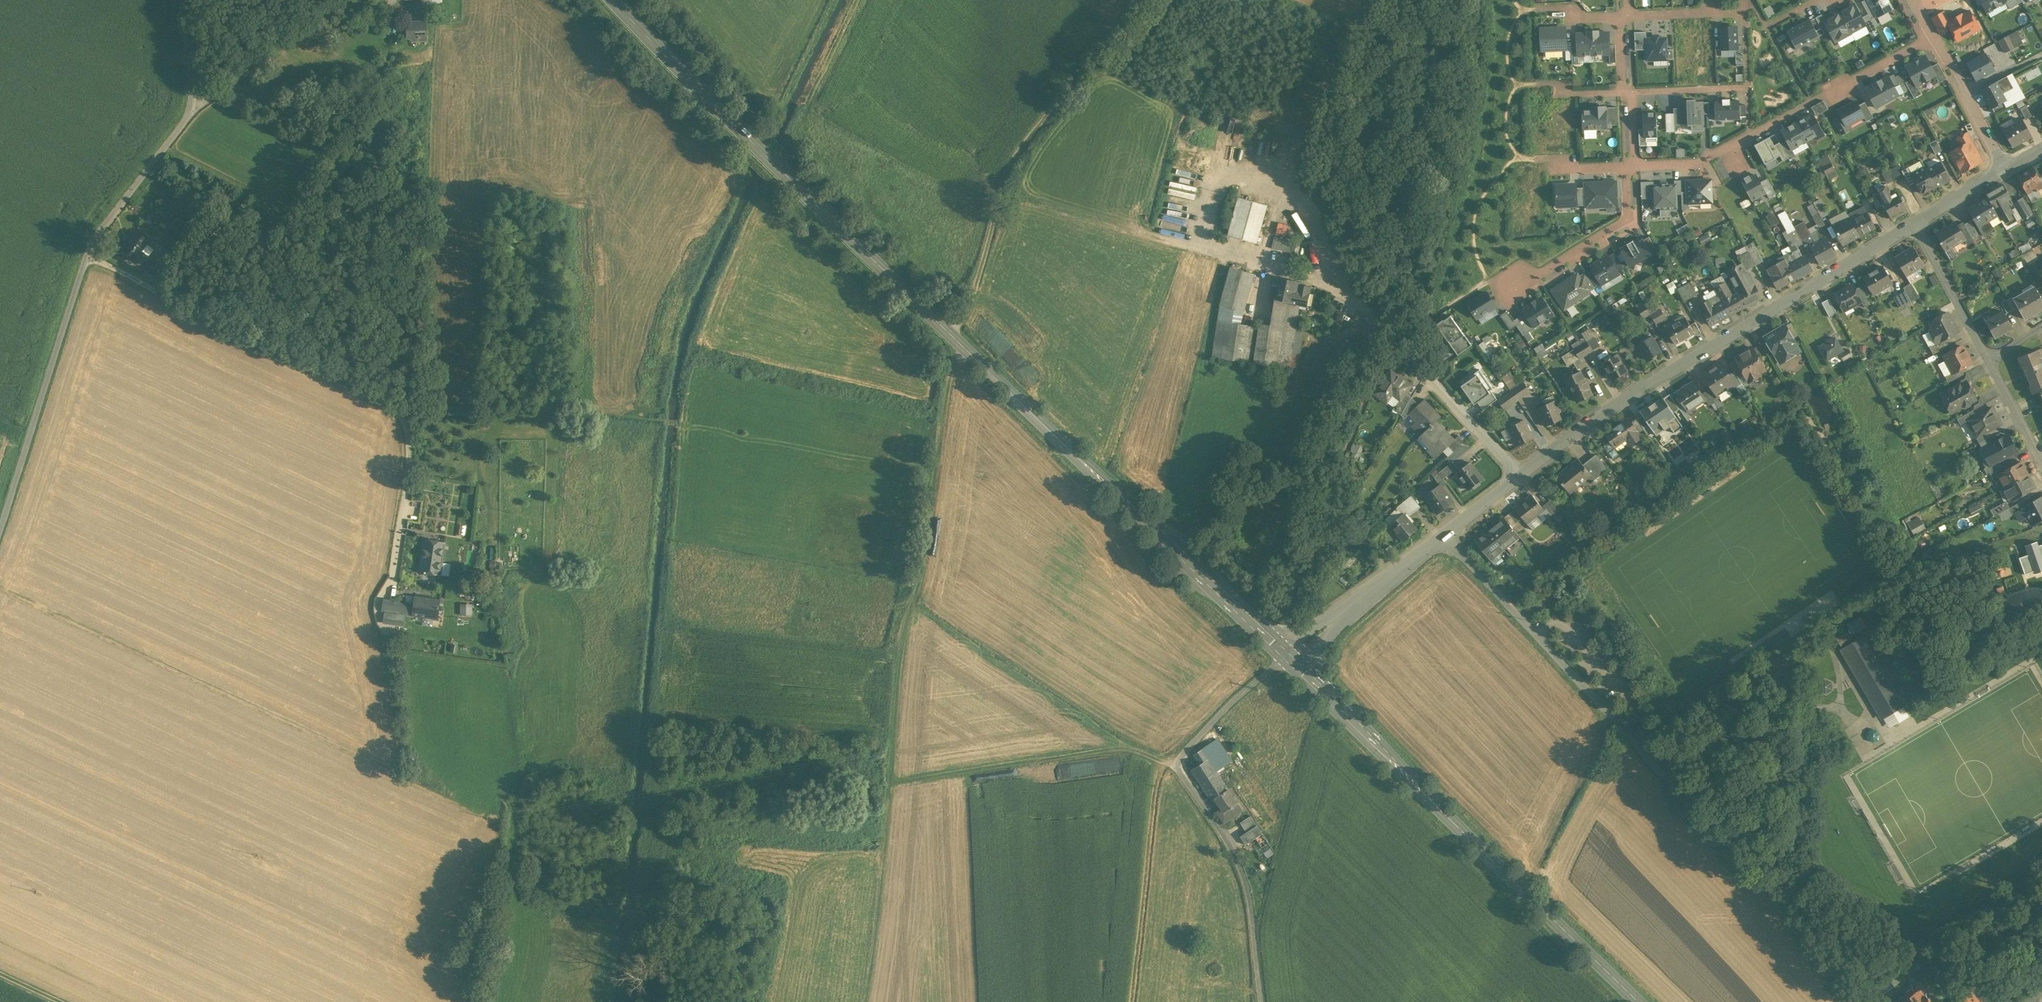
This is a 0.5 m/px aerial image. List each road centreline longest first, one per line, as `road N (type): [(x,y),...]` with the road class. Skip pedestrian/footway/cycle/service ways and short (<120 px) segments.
road 1 (secondary): [(1289,657),(612,0)]
road 2 (unclassified): [(0,531),(93,242),(192,112),(183,0)]
road 3 (track): [(934,472),(924,569),(897,669),(883,843),(860,860),(732,857)]
road 4 (secondary): [(1639,1001),(1289,657)]
road 5 (residential): [(1517,476),(1618,402),(1916,222)]
road 6 (track): [(1141,0),(1016,158),(966,314),(951,335)]
road 7 (residential): [(1517,476),(1355,301),(1320,283),(1219,257)]
road 8 (residential): [(1670,781),(1445,535)]
road 9 (residential): [(1631,165),(1699,162),(1933,37)]
road 10 (track): [(1178,765),(1082,718),(914,600)]
road 11 (track): [(889,783),(1128,746)]
road 12 (track): [(1001,194),(1219,257)]
road 13 (residential): [(1289,657),(1445,535)]
road 14 (residential): [(1515,282),(1544,276),(1633,219),(1631,165)]
road 15 (residential): [(1916,222),(1991,365)]
road 16 (track): [(883,843),(865,1001)]
road 17 (residential): [(2005,168),(1933,37)]
road 18 (residential): [(1748,86),(1628,91)]

